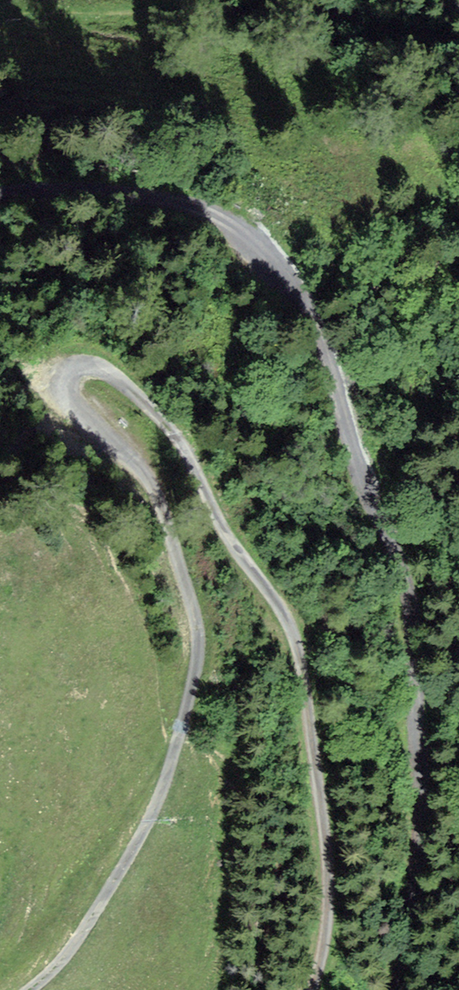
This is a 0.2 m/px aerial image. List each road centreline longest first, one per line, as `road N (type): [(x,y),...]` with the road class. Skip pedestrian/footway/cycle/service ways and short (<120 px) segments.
road 1 (unclassified): [(313,989),(330,912),(328,869),(304,665),(290,626),(214,515),(164,421),(118,378),(89,366),(65,379),(66,398),(159,497),(193,607),(198,650),(156,803),(74,945),(27,989)]
road 2 (track): [(379,989),(402,929),(416,790),(405,584),(286,275),(242,230),(187,203),(0,190)]

